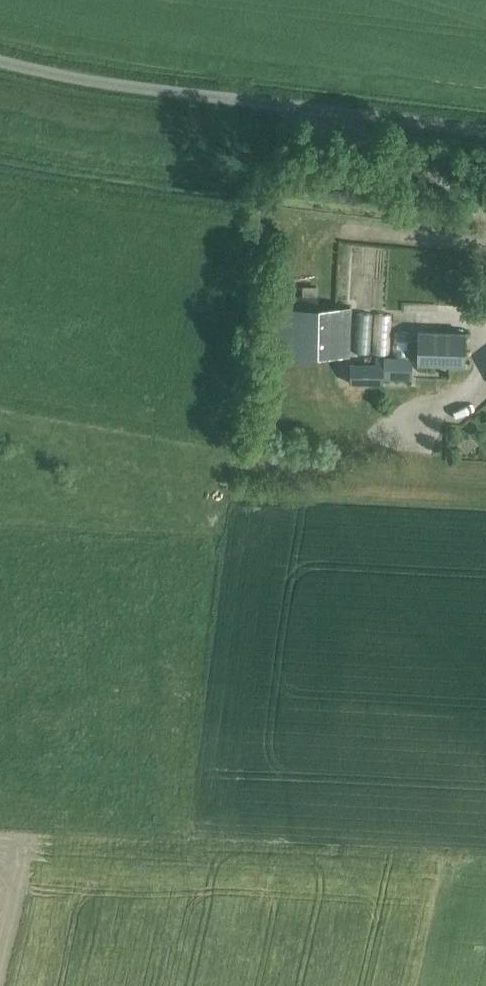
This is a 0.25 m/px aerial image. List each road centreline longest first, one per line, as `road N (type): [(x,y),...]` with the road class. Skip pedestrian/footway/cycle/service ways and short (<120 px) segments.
road 1 (unclassified): [(485,137),(101,88),(0,65)]

